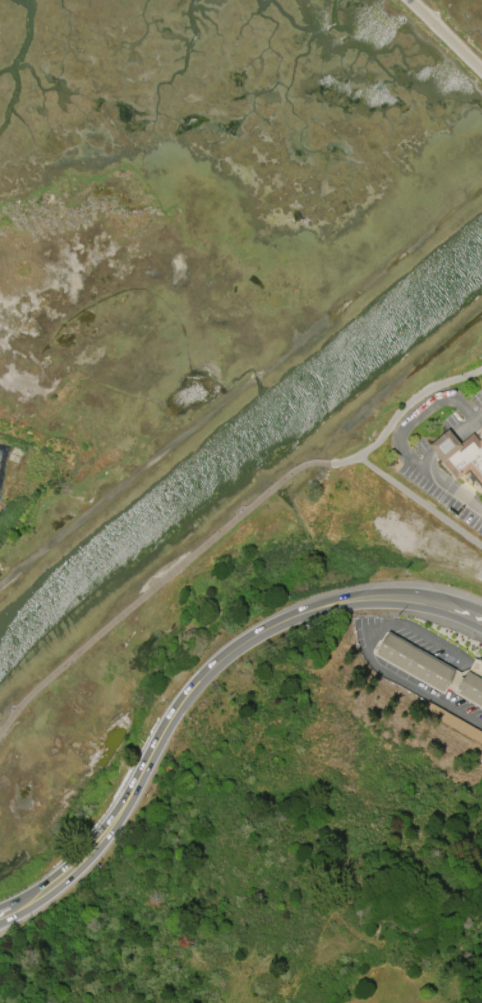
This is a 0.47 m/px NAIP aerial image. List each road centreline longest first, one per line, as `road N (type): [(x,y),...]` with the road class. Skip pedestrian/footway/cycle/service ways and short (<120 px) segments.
road 1 (primary): [(481,614),(397,593),(291,615),(237,646),(172,714),(106,842),(54,889),(0,915)]

